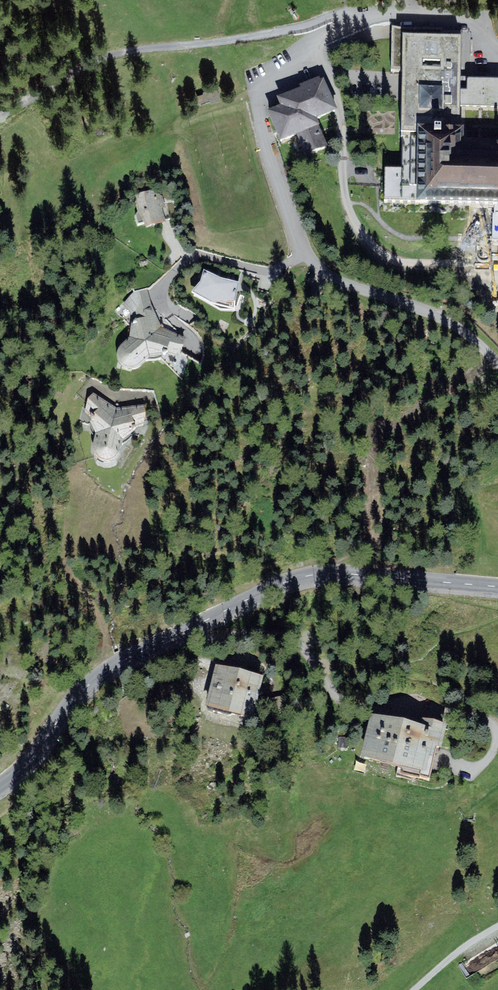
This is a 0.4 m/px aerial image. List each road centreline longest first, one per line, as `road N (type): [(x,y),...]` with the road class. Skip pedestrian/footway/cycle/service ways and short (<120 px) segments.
road 1 (residential): [(497,366),(444,317),(338,279),(301,255),(258,100),(266,75),(300,44),(381,16),(463,21),(497,54)]
road 2 (tertiary): [(497,585),(336,573),(279,585),(104,673),(0,786)]

